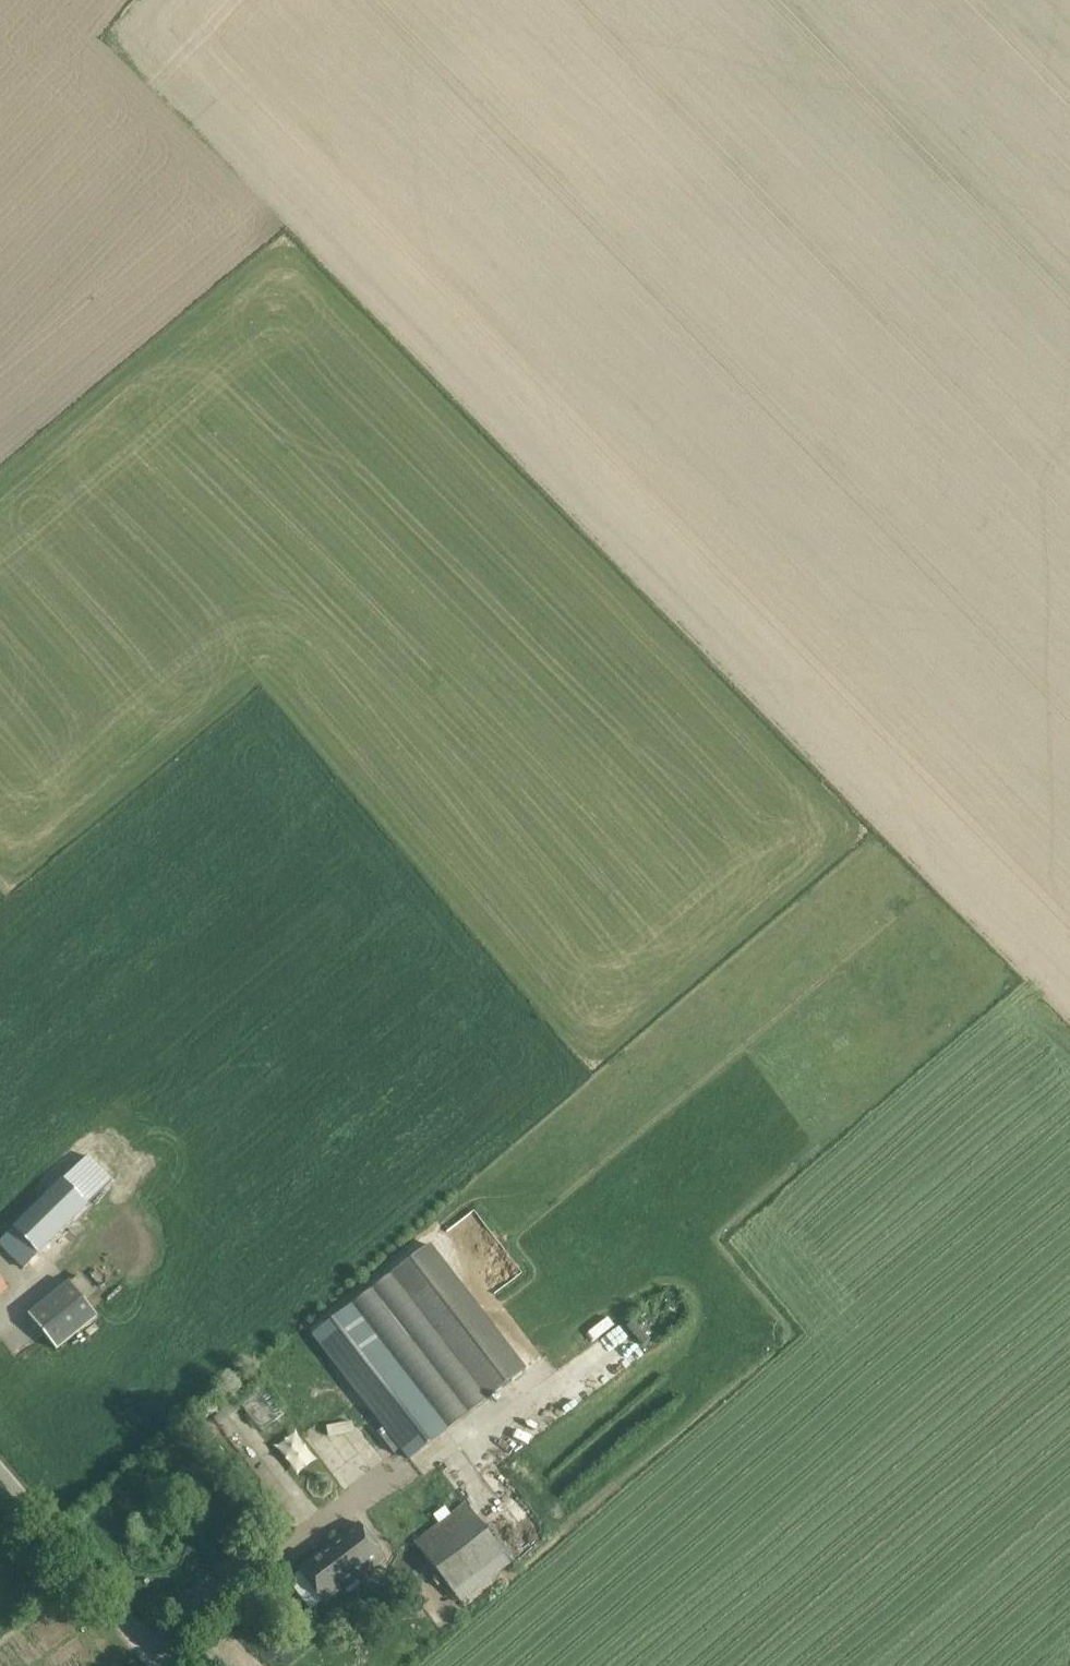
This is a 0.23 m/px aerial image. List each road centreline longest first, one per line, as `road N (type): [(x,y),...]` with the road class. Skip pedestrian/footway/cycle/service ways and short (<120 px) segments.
road 1 (unclassified): [(163,1665),(0,1480)]

